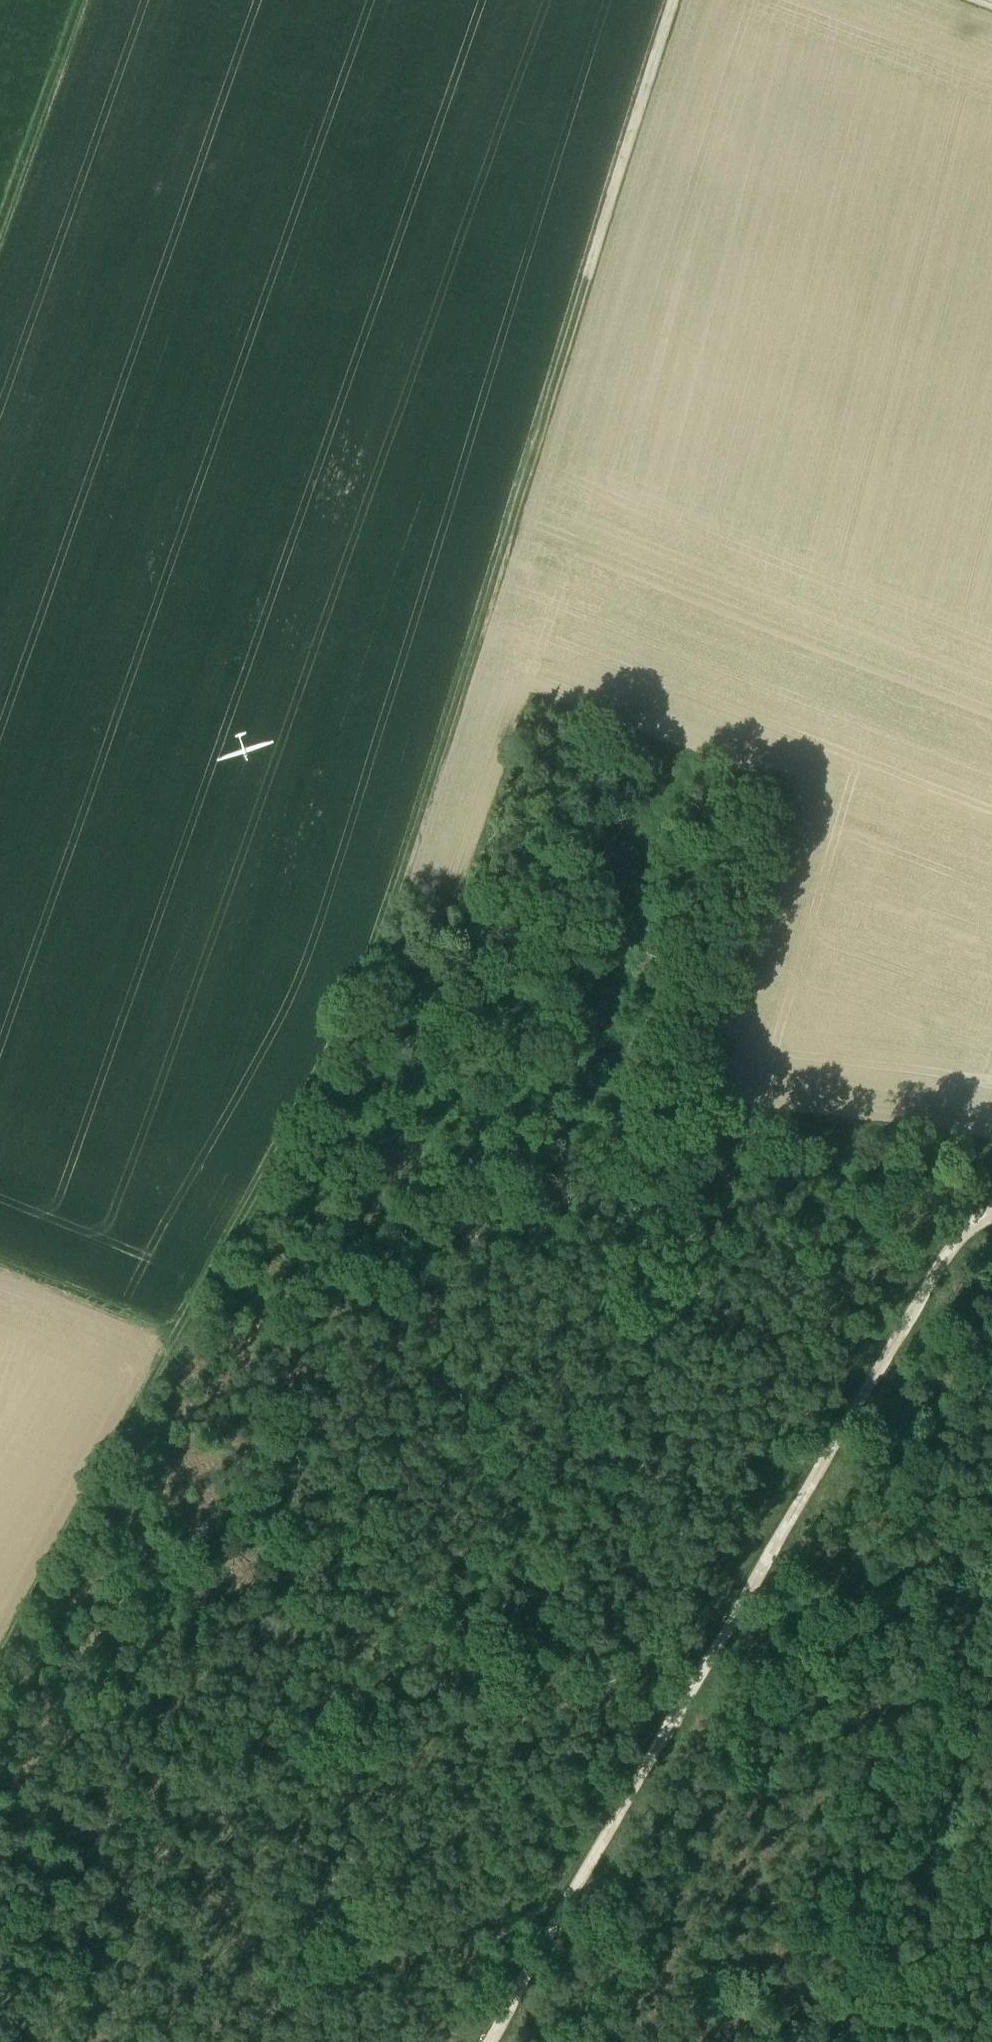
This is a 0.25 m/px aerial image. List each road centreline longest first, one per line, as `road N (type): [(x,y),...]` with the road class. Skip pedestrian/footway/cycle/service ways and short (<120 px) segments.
road 1 (track): [(673,0),(349,1049)]
road 2 (track): [(349,1049),(0,1663)]
road 3 (track): [(349,1049),(991,1155)]
road 4 (track): [(79,0),(0,223)]
road 5 (track): [(179,1338),(0,1268)]

